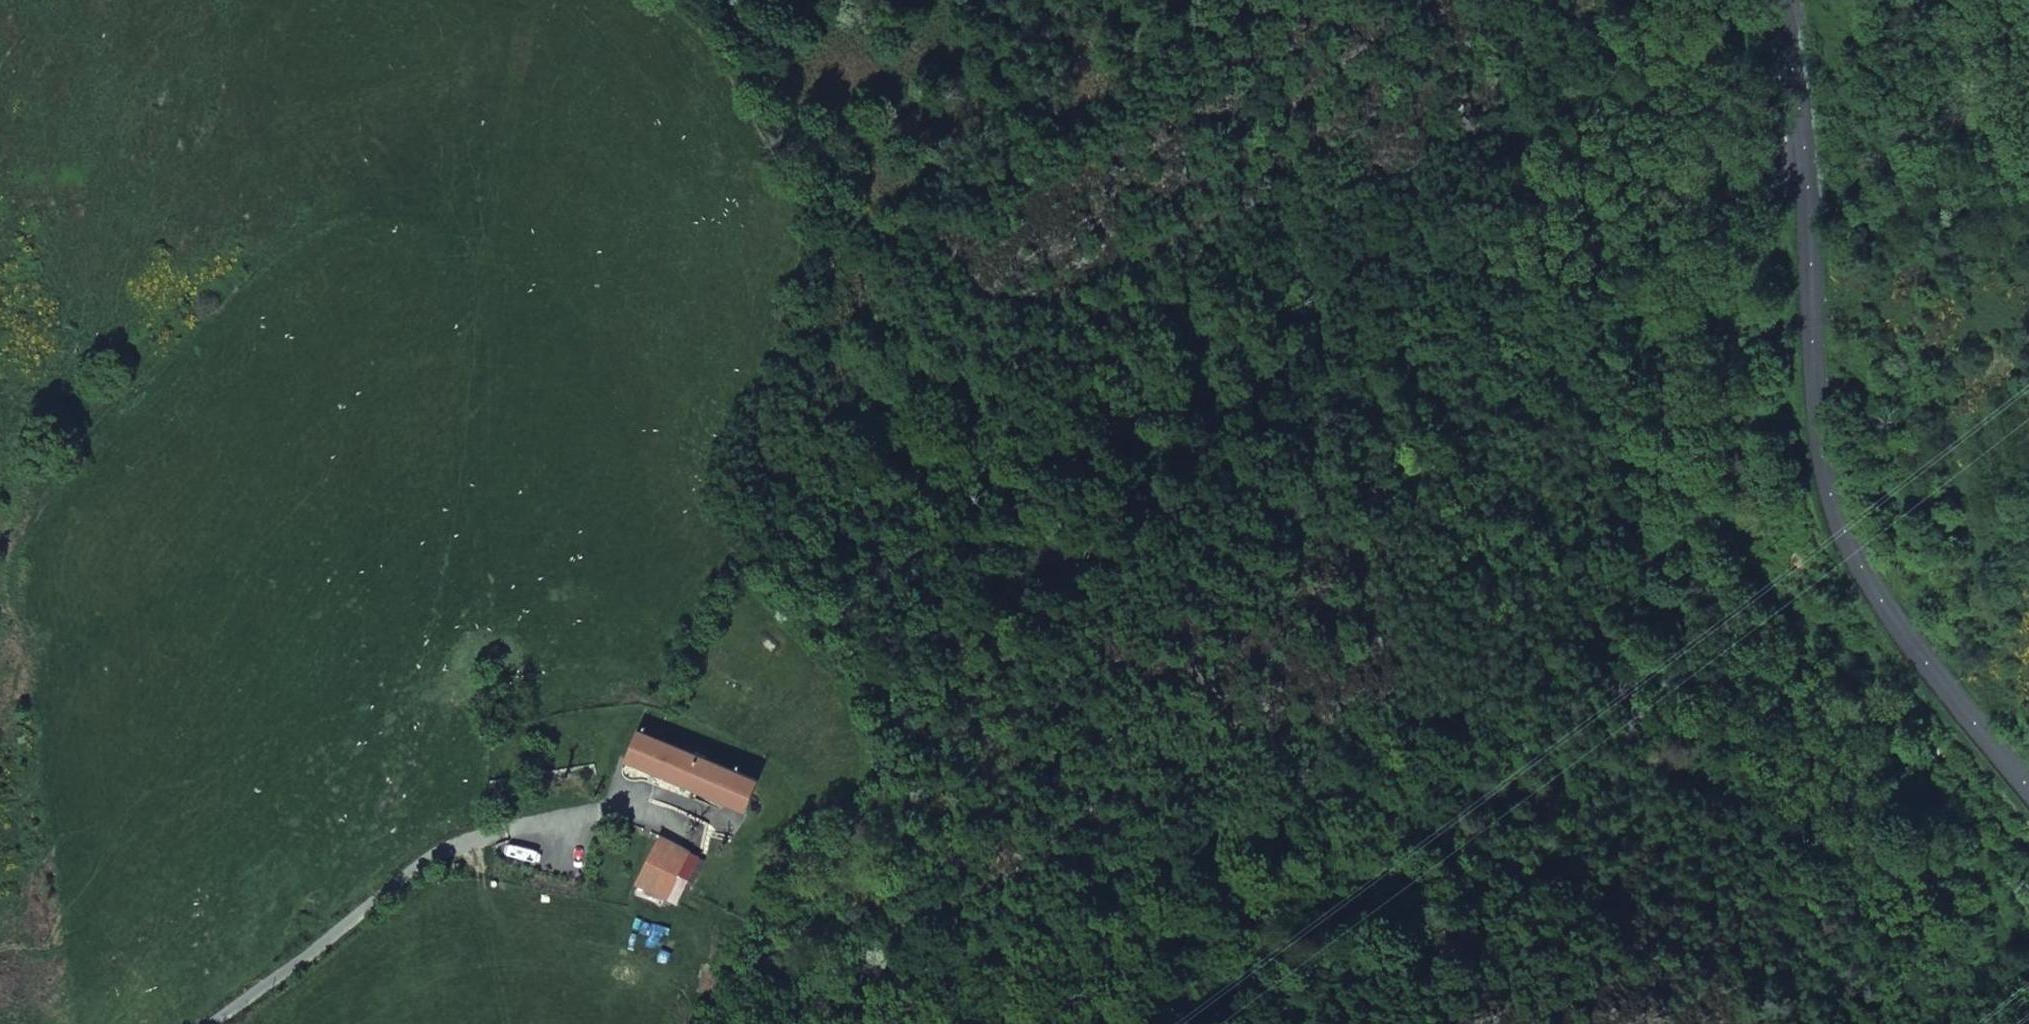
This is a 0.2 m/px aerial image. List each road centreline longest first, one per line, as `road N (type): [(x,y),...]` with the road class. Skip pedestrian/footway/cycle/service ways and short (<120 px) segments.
road 1 (secondary): [(2028,815),(1872,607),(1823,505),(1813,393),(1815,190),(1771,0)]
road 2 (residential): [(211,1023),(439,850),(501,832)]

